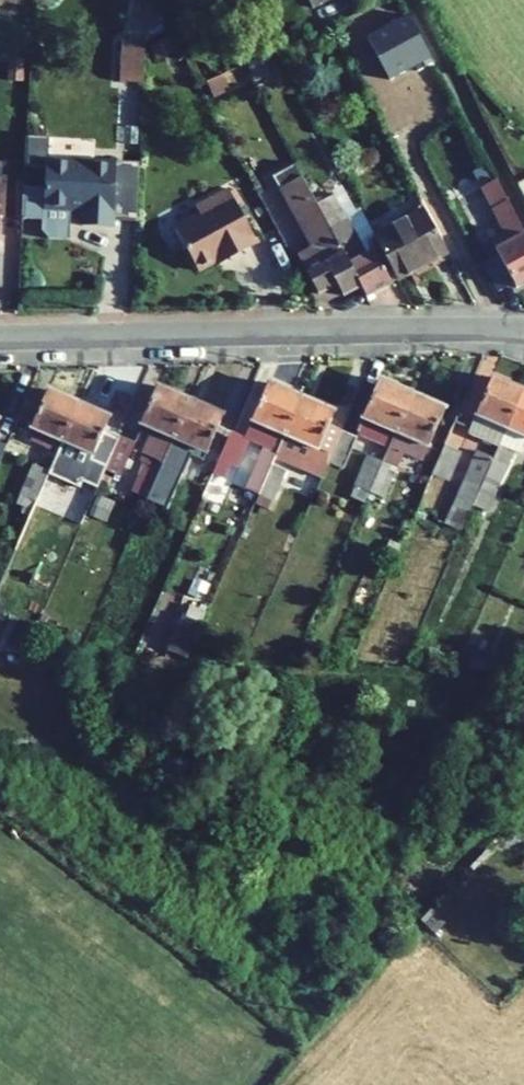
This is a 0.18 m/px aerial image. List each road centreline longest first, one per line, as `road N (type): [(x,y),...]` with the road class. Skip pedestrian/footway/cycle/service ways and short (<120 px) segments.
road 1 (residential): [(0,337),(523,331)]

